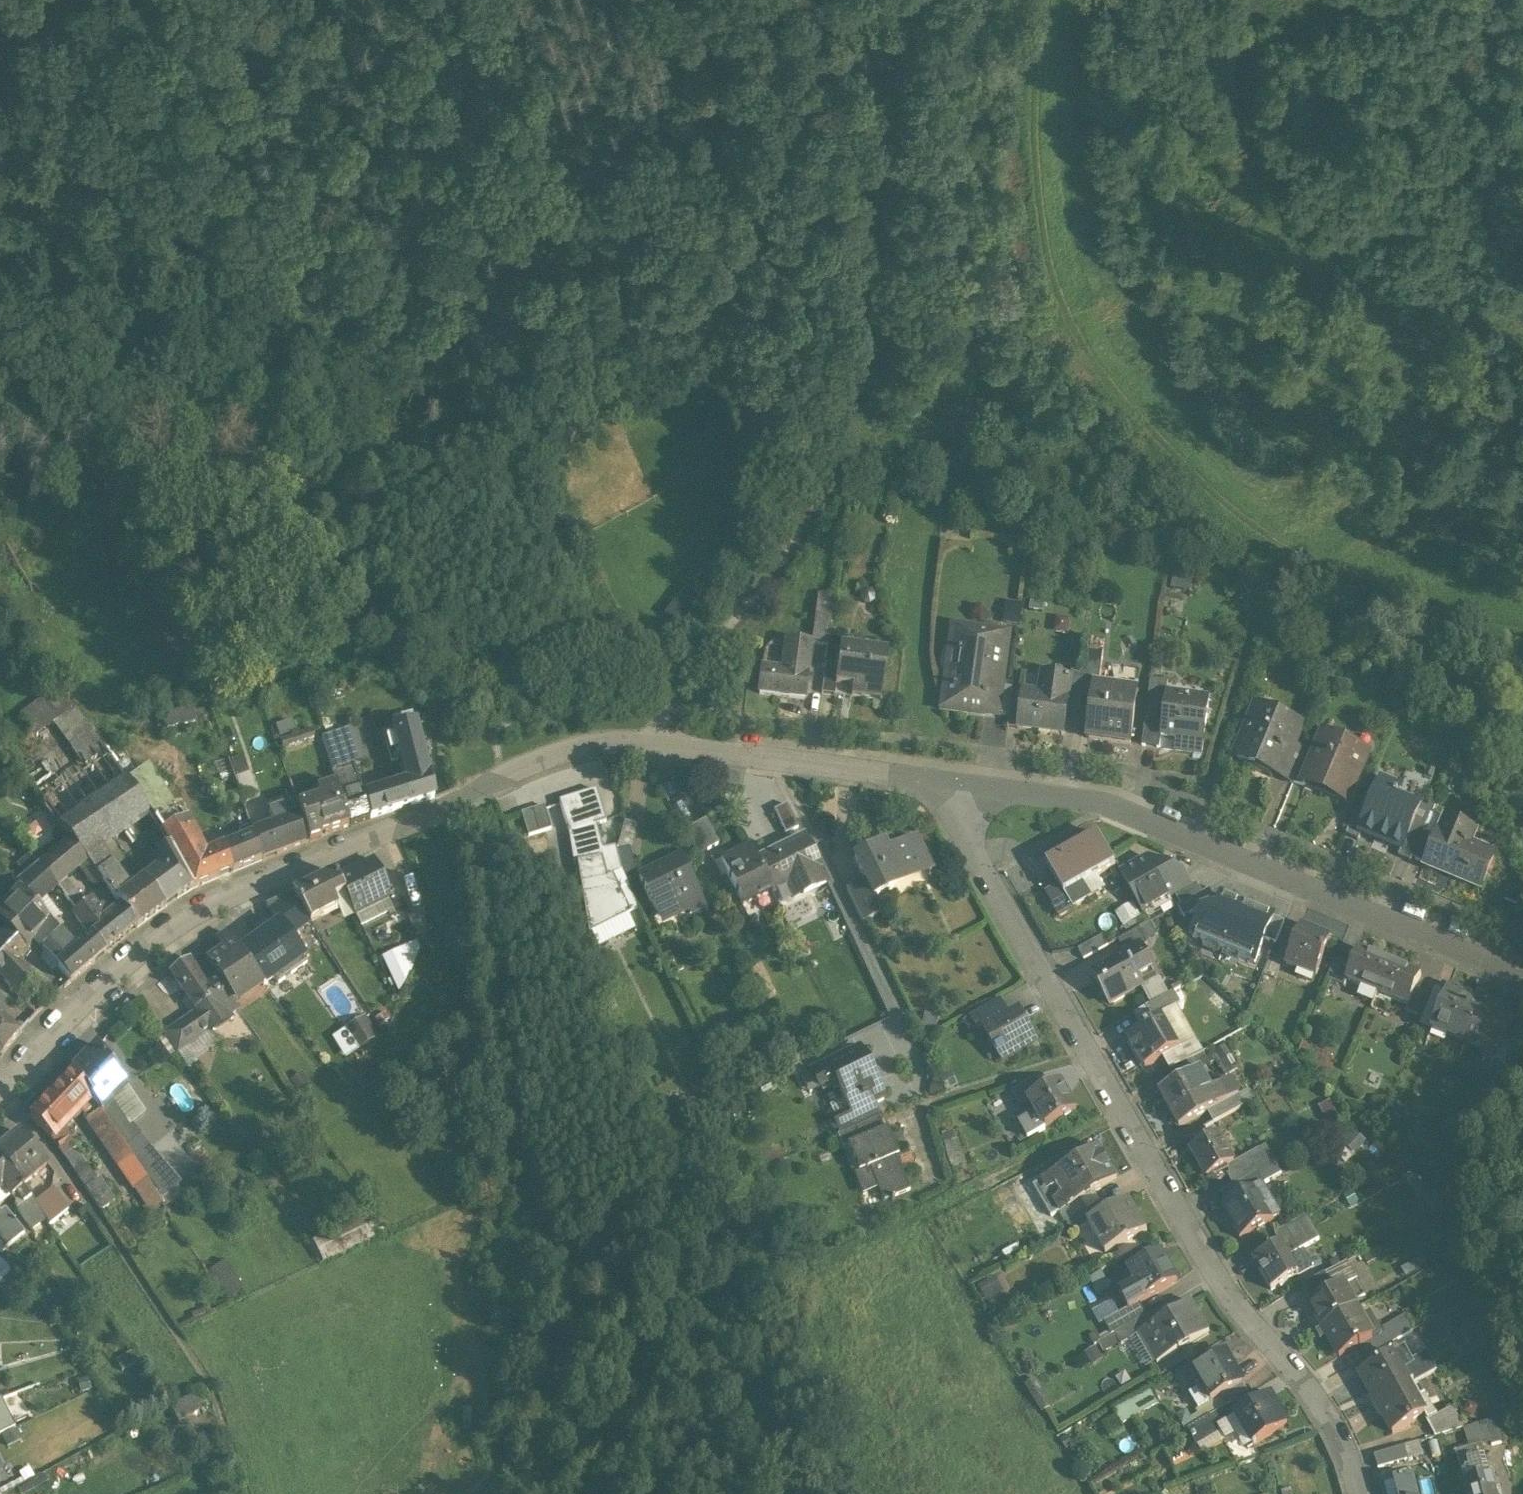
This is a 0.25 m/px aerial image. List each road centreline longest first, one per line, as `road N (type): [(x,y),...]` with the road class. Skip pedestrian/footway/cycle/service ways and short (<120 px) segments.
road 1 (residential): [(0,1097),(97,994),(198,913),(481,793),(557,751),(670,741),(972,786)]
road 2 (residential): [(972,786),(967,833),(1230,1295),(1342,1438),(1360,1493)]
road 3 (track): [(670,741),(673,704),(839,487),(912,0)]
road 4 (residential): [(1522,978),(1109,807),(972,786)]
road 5 (track): [(839,487),(943,360),(1051,321)]

